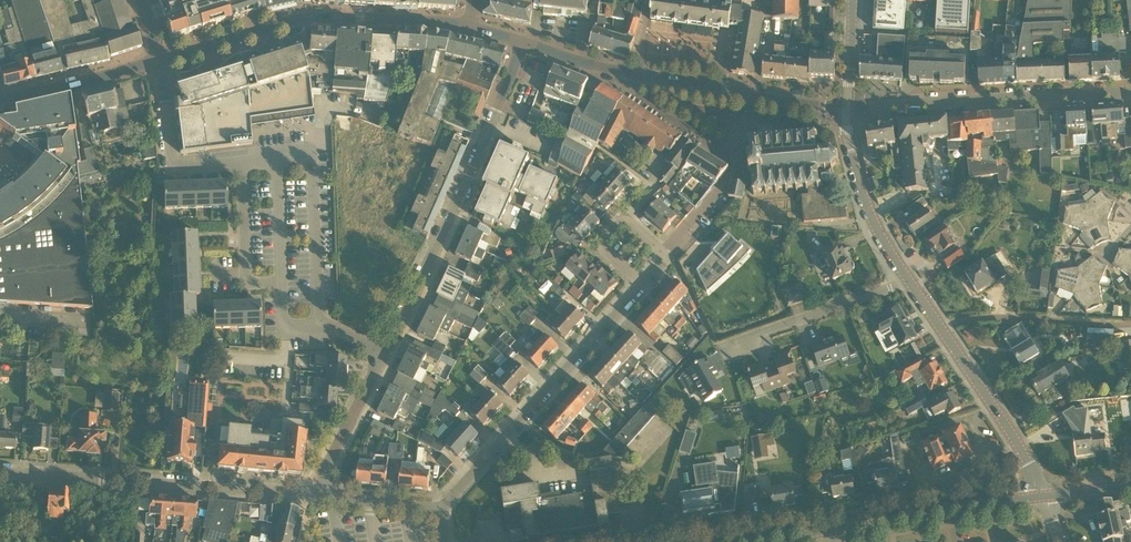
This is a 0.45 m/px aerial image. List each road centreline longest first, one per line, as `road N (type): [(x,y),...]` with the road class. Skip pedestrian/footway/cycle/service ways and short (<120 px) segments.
road 1 (residential): [(382,353),(321,330),(311,156),(169,160),(151,64)]
road 2 (residential): [(382,353),(526,42)]
road 3 (residential): [(847,108),(639,76),(526,42)]
road 4 (residential): [(325,490),(0,472)]
road 5 (residential): [(471,25),(303,16),(161,61)]
road 6 (residential): [(440,510),(642,285)]
road 7 (residential): [(847,108),(1130,89)]
road 8 (secondary): [(832,532),(1043,499)]
road 9 (residential): [(720,350),(907,283)]
road 10 (tertiary): [(1043,499),(1012,434),(941,330)]
road 11 (residential): [(1130,325),(989,316),(941,330)]
road 12 (tertiary): [(907,283),(861,186),(847,108)]
road 13 (residential): [(151,64),(0,101)]
road 14 (residential): [(325,490),(325,470),(382,353)]
road 15 (residential): [(642,285),(601,238),(628,218),(667,250)]

